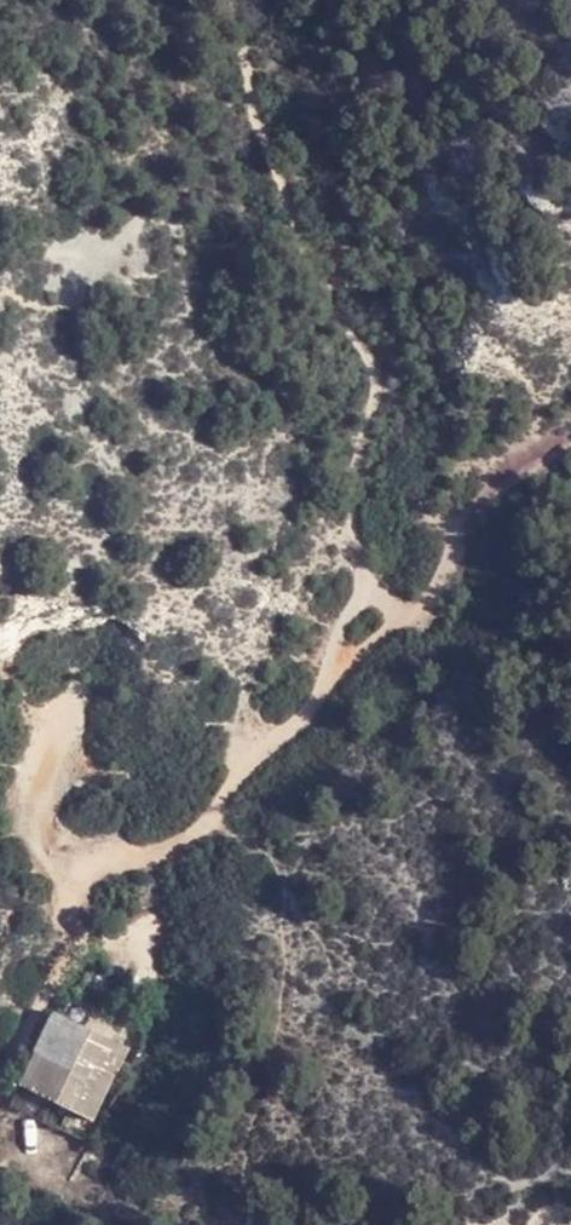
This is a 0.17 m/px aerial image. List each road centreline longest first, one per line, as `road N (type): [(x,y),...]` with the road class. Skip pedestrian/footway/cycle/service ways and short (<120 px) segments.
road 1 (track): [(335,668),(337,636),(365,588),(349,505),(375,391),(374,364),(334,313),(266,147),(248,89),(240,0)]
road 2 (track): [(335,668),(295,724),(182,840),(85,887),(59,973),(0,1081)]
road 3 (track): [(570,444),(518,467),(473,516),(436,596),(335,668)]
road 4 (track): [(85,887),(43,856),(27,809),(59,721)]

